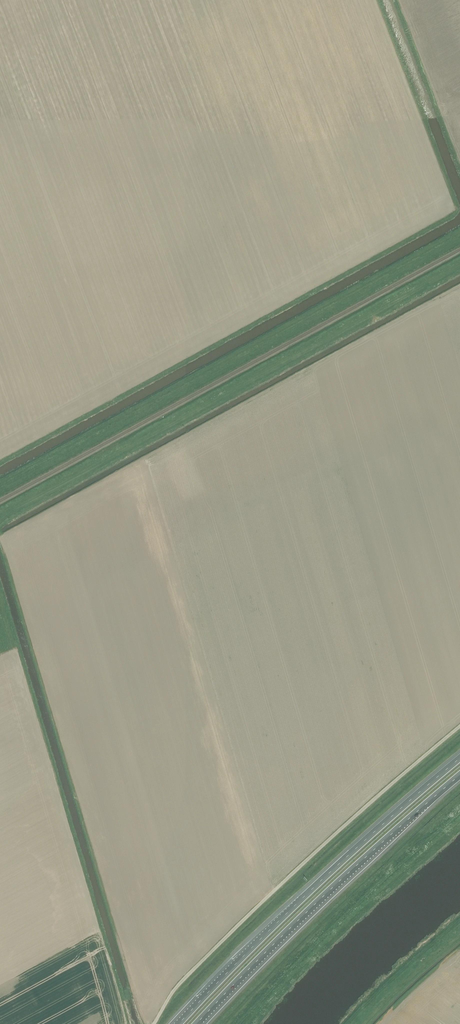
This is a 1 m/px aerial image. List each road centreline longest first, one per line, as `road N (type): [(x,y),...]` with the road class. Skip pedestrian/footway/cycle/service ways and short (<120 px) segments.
road 1 (unclassified): [(153,1023),(185,977),(279,886),(459,726)]
road 2 (motorway): [(459,758),(303,897),(178,1023)]
road 3 (motorway): [(196,1023),(459,775)]

